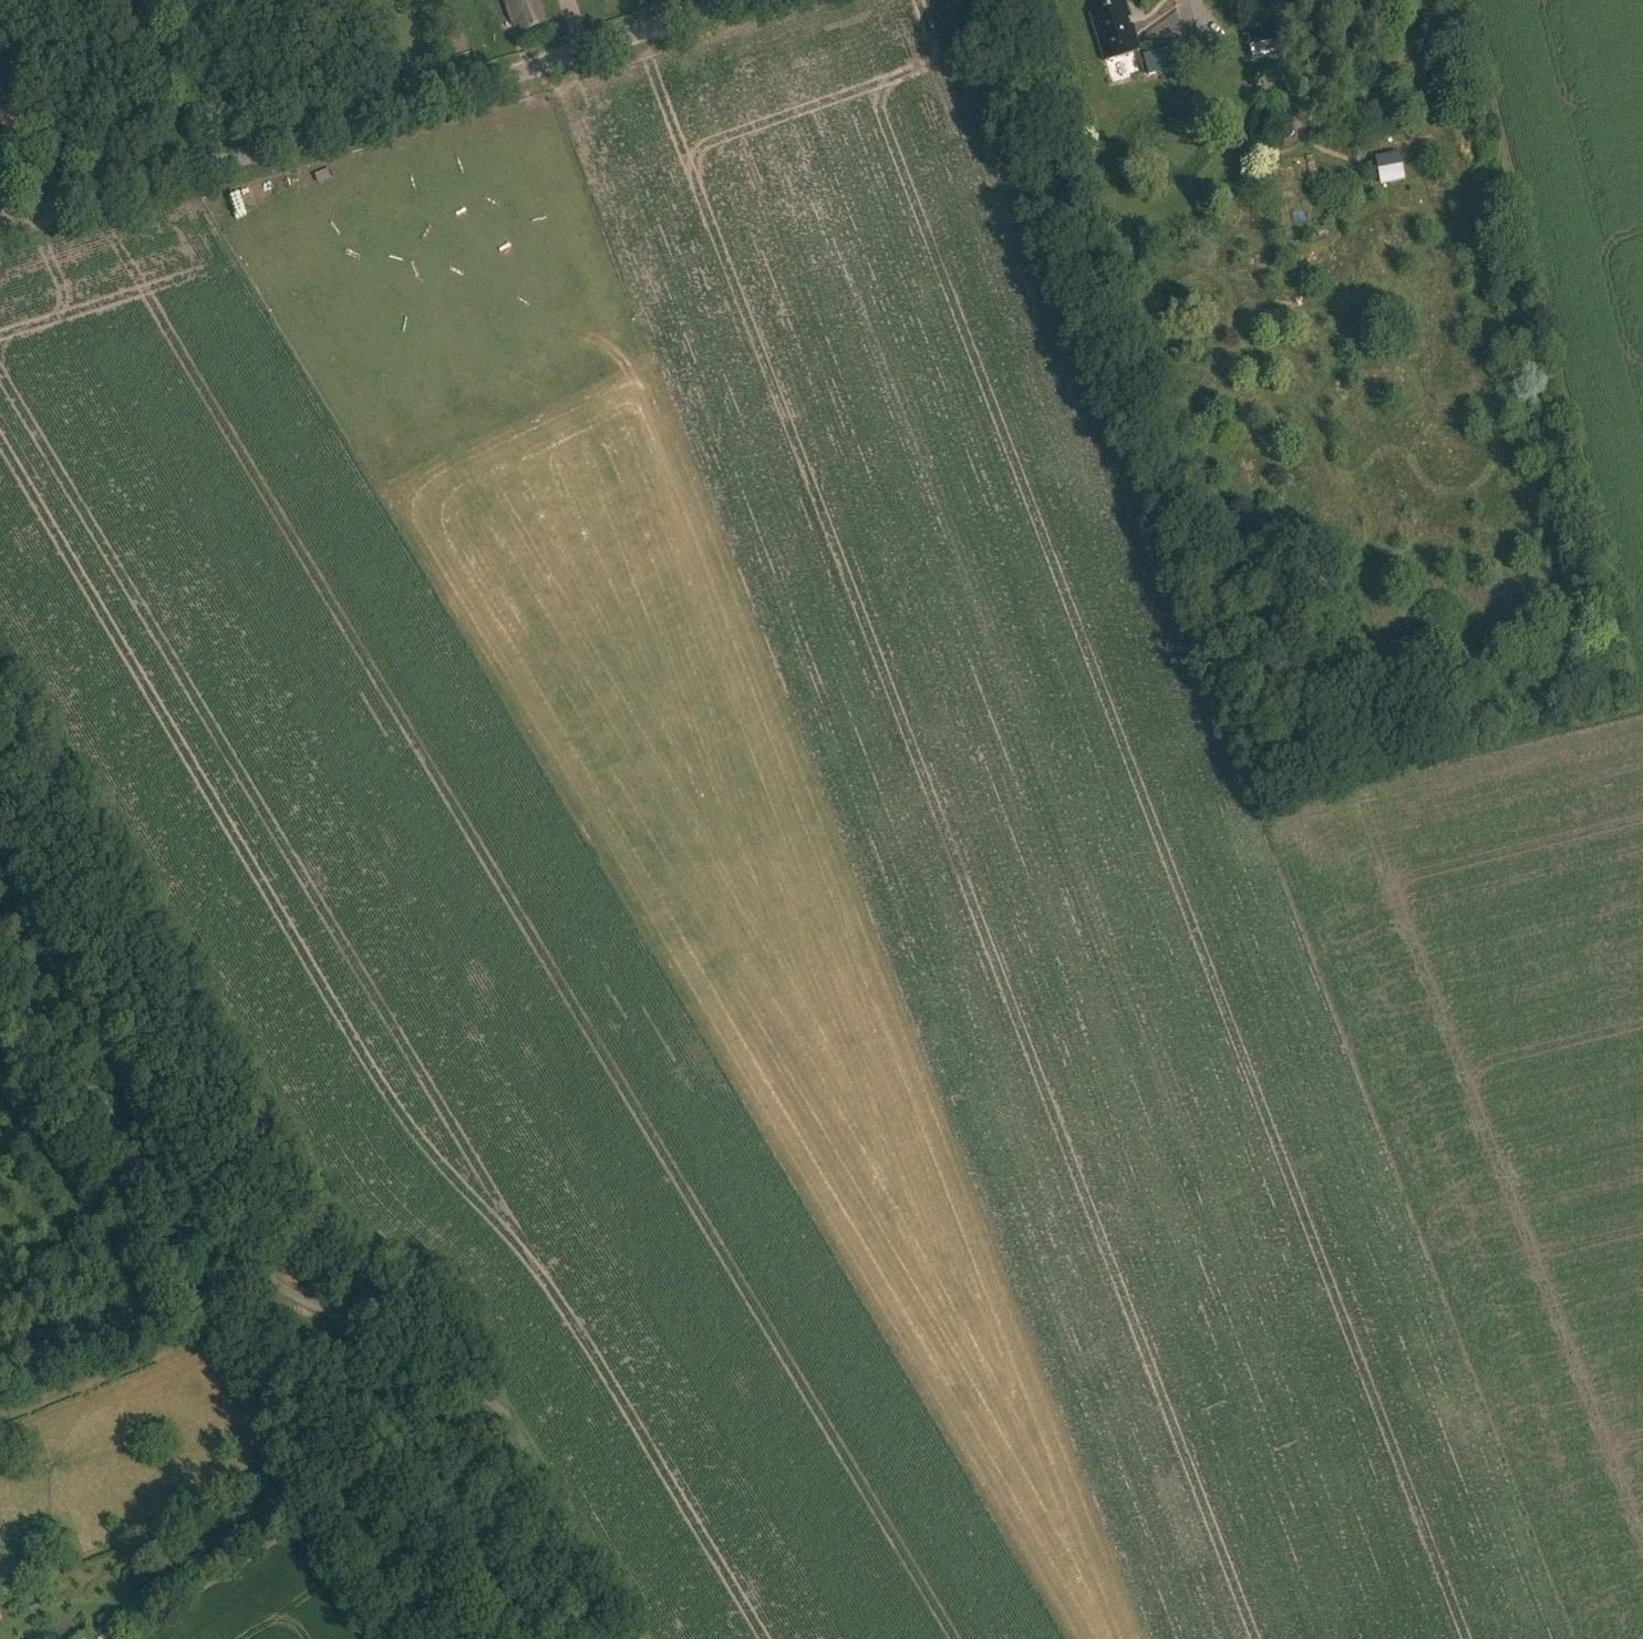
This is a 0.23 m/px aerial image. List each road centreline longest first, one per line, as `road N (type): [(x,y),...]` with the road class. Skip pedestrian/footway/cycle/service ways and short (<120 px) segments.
road 1 (track): [(0,930),(427,1638)]
road 2 (unclassified): [(0,230),(723,0)]
road 3 (track): [(311,1303),(517,1638)]

